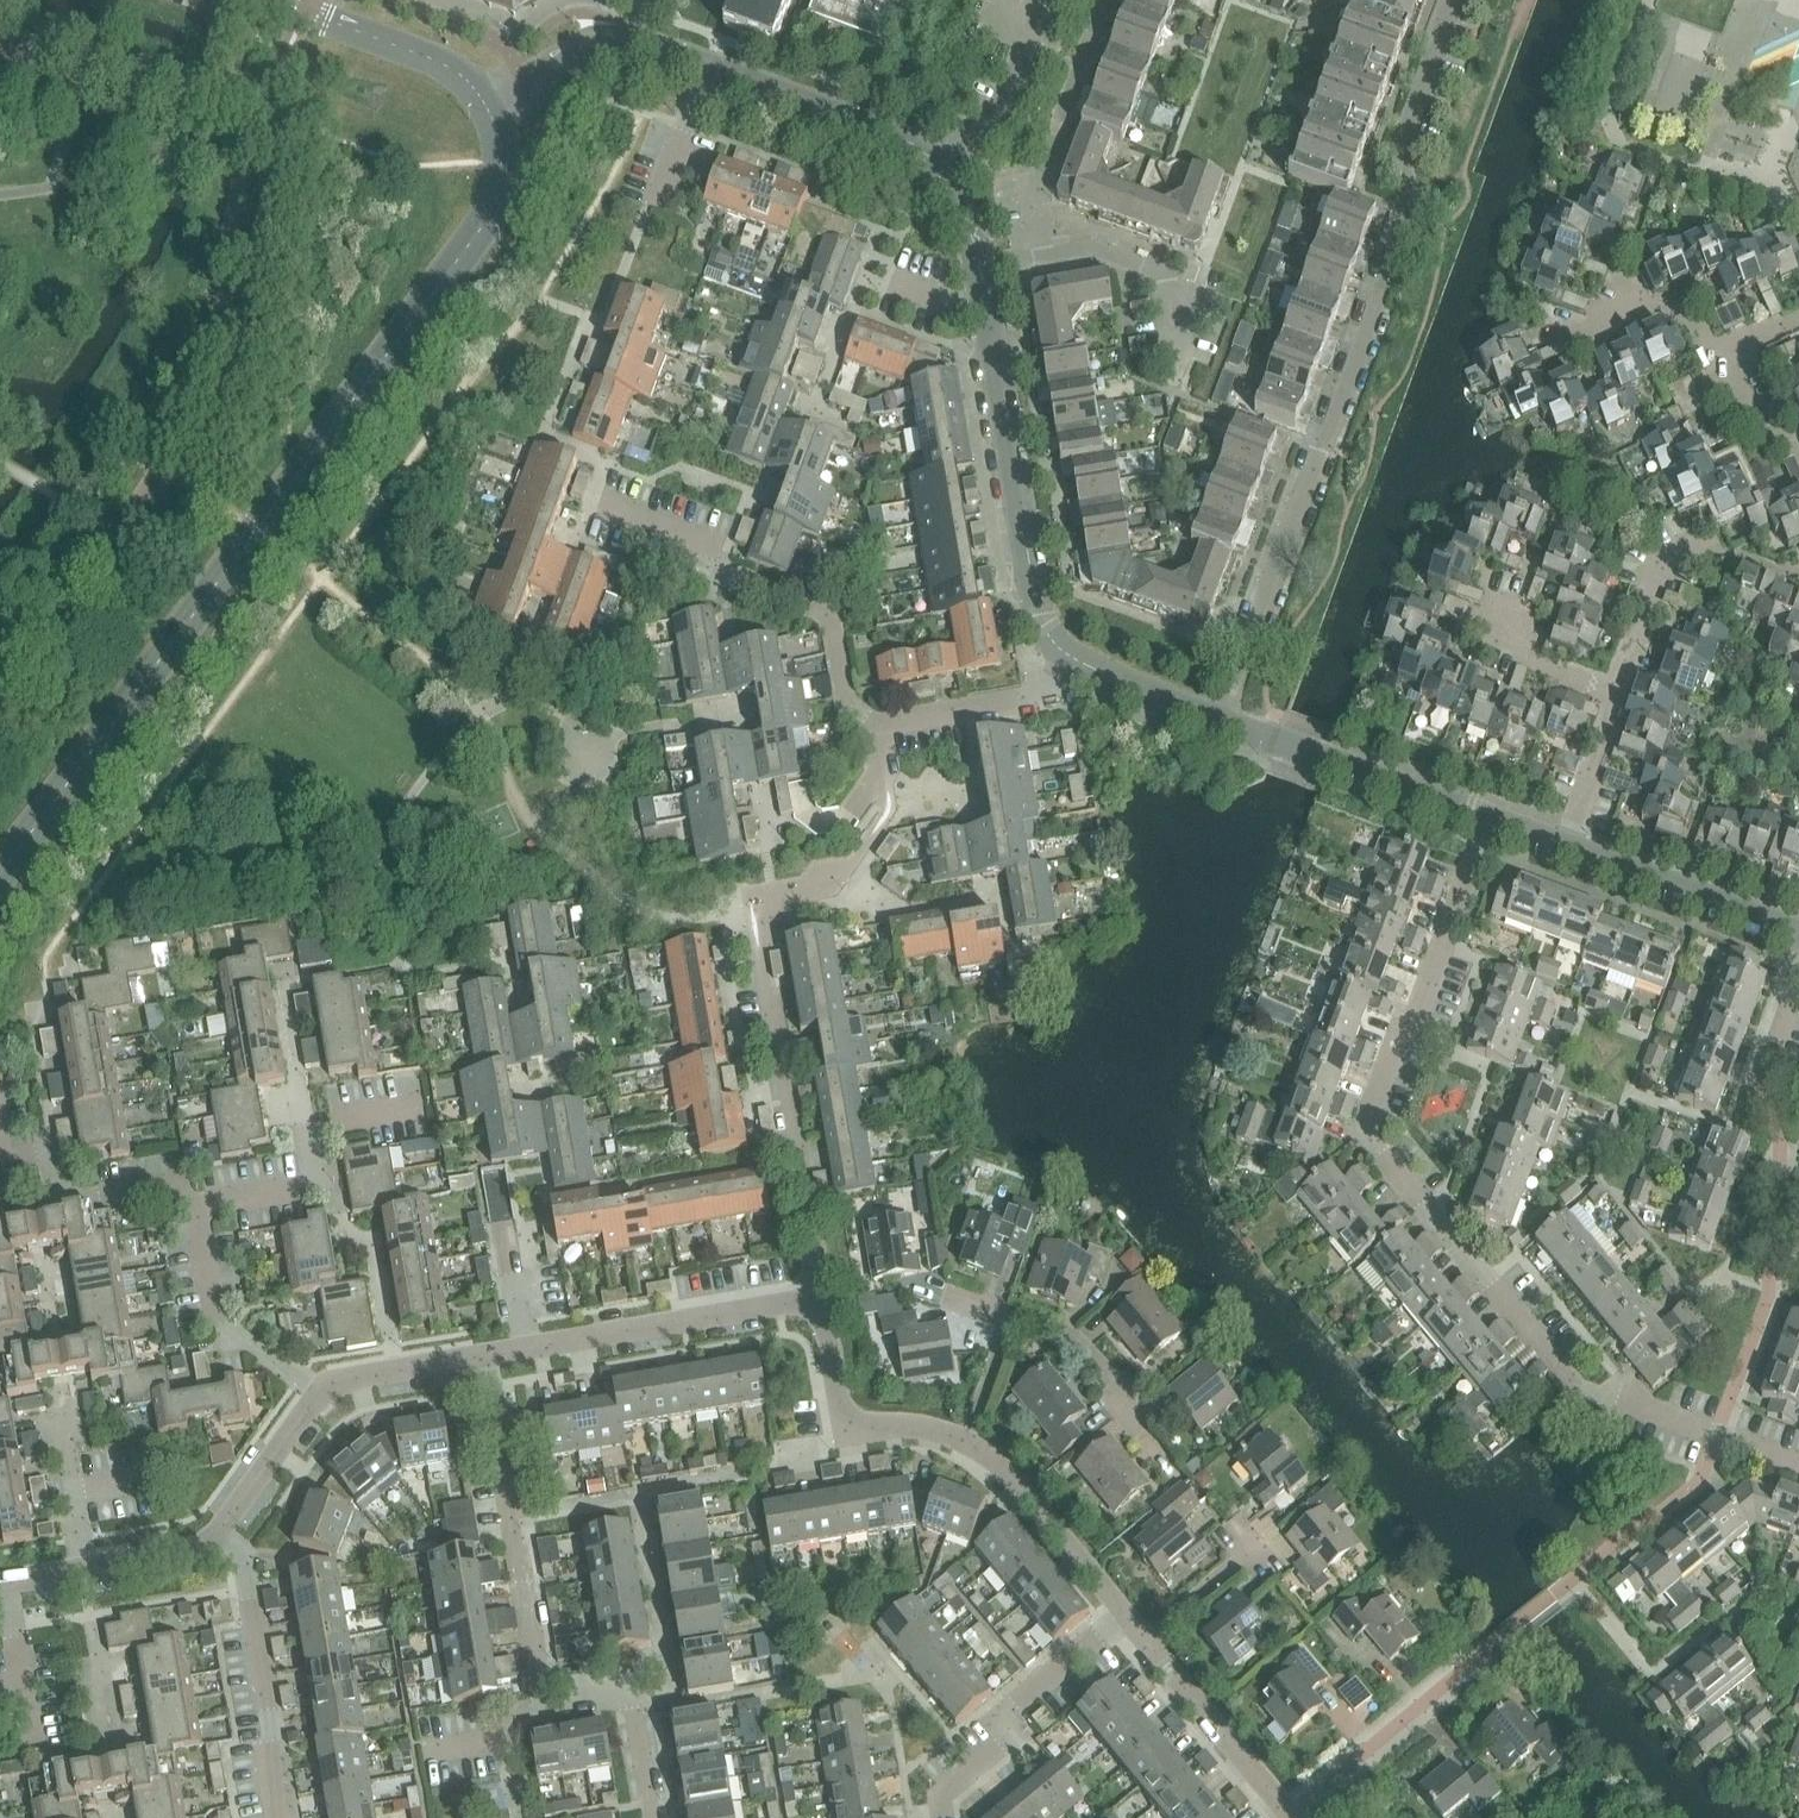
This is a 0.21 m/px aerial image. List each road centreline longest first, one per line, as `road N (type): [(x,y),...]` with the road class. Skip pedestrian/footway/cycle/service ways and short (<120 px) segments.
road 1 (tertiary): [(0,878),(472,246),(504,172),(490,107)]
road 2 (residential): [(1798,1466),(1573,1384),(1370,1136),(1487,820)]
road 3 (residential): [(1248,641),(1403,213),(1391,189),(1454,0)]
road 4 (residential): [(651,1817),(627,1697),(541,1709),(488,1362)]
road 5 (residential): [(981,266),(1035,611),(1069,657)]
road 6 (residential): [(885,725),(848,702),(826,620),(810,603),(590,512)]
road 7 (residential): [(813,1306),(757,939)]
road 8 (residential): [(813,1306),(488,1362)]
road 9 (residential): [(223,1530),(268,1817)]
road 10 (residential): [(1117,1613),(1023,1694),(1008,1747),(944,1805),(946,1817)]
road 11 (residential): [(1280,1817),(1486,1655)]
road 12 (residential): [(1030,258),(1091,249),(1164,276),(1185,307),(1162,387)]
road 13 (residential): [(1563,847),(1798,936)]
road 14 (residential): [(320,1404),(222,1337),(200,1208)]
road 15 (residential): [(960,1437),(934,1431),(863,1438),(840,1429),(813,1306)]
road 16 (residential): [(700,62),(926,151)]
road 17 (residential): [(1117,1613),(960,1437)]
road 18 (tertiary): [(490,107),(447,67),(288,0)]
road 19 (residential): [(1280,1817),(1139,1637)]
road 20 (residential): [(1069,657),(1032,698),(885,725)]
road 21 (residential): [(200,1208),(140,1181),(55,1194),(47,1150)]
road 22 (residential): [(1136,1432),(1058,1331),(996,1312)]
road 23 (residential): [(926,151),(978,124),(1000,93),(1015,54),(1014,0)]
road 24 (residential): [(200,1208),(316,1188),(306,1128)]
road 25 (residential): [(488,1362),(360,1381),(320,1404)]
road 26 (residential): [(1618,691),(1652,569),(1690,547)]
road 27 (residential): [(1330,763),(1487,820)]
road 28 (residential): [(490,107),(582,51),(640,41)]
road 29 (residential): [(1563,847),(1618,691)]
road 30 (residential): [(1618,691),(1537,661),(1505,636),(1488,602)]
road 31 (residential): [(1069,657),(1219,719)]
road 32 (residential): [(320,1404),(223,1530)]
road 33 (residential): [(86,1567),(66,1412)]
road 34 (residential): [(1727,357),(1660,302),(1596,328)]
road 35 (residential): [(700,62),(649,203)]
road 36 (residential): [(223,1530),(192,1552),(86,1567)]
road 37 (residential): [(1139,1637),(1249,1544)]
road 38 (residential): [(960,1437),(996,1312)]
road 39 (residential): [(926,151),(963,204),(981,266)]
road 40 (residential): [(1798,455),(1772,438),(1727,357)]

